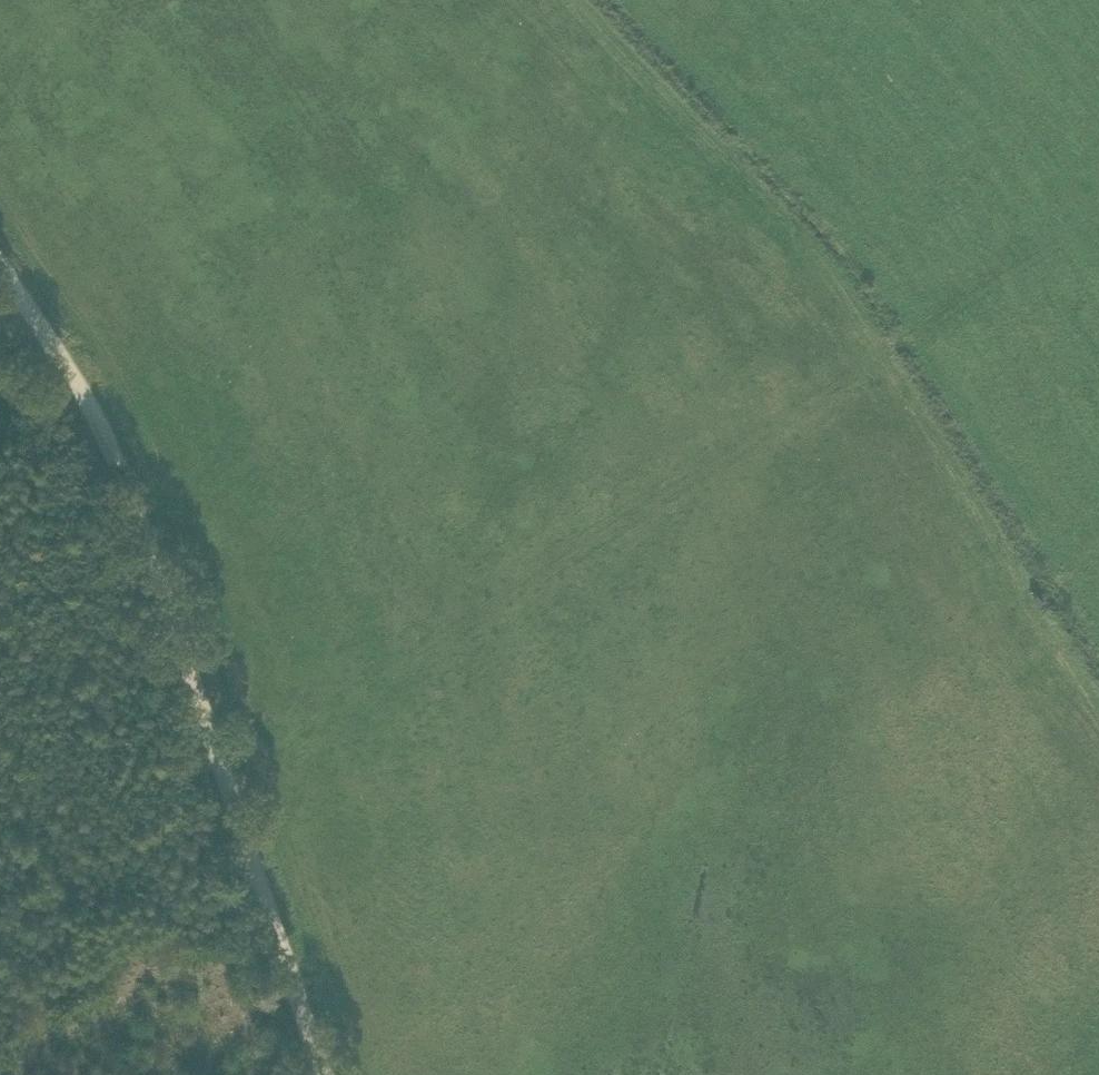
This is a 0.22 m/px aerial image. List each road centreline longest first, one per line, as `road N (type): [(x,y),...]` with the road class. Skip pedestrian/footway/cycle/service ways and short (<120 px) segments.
road 1 (track): [(61,352),(107,428),(325,1074)]

